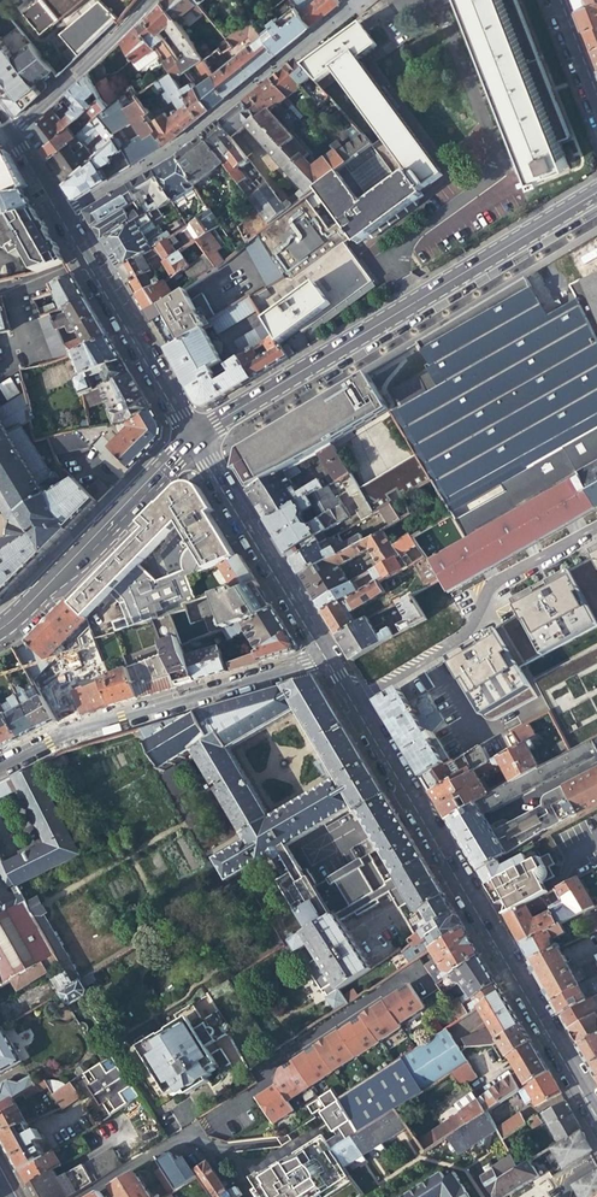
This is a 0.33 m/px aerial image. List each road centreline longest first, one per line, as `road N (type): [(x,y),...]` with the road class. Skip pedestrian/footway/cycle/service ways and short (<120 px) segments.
road 1 (residential): [(596,1121),(321,655)]
road 2 (tertiary): [(596,192),(187,436)]
road 3 (residential): [(358,0),(173,148),(62,216)]
road 4 (residential): [(0,764),(60,734),(321,655)]
road 5 (tertiary): [(187,436),(0,626)]
road 6 (residential): [(321,655),(187,436)]
road 7 (residential): [(187,436),(62,216)]
road 8 (residential): [(8,136),(150,0)]
road 9 (residential): [(552,0),(596,117)]

